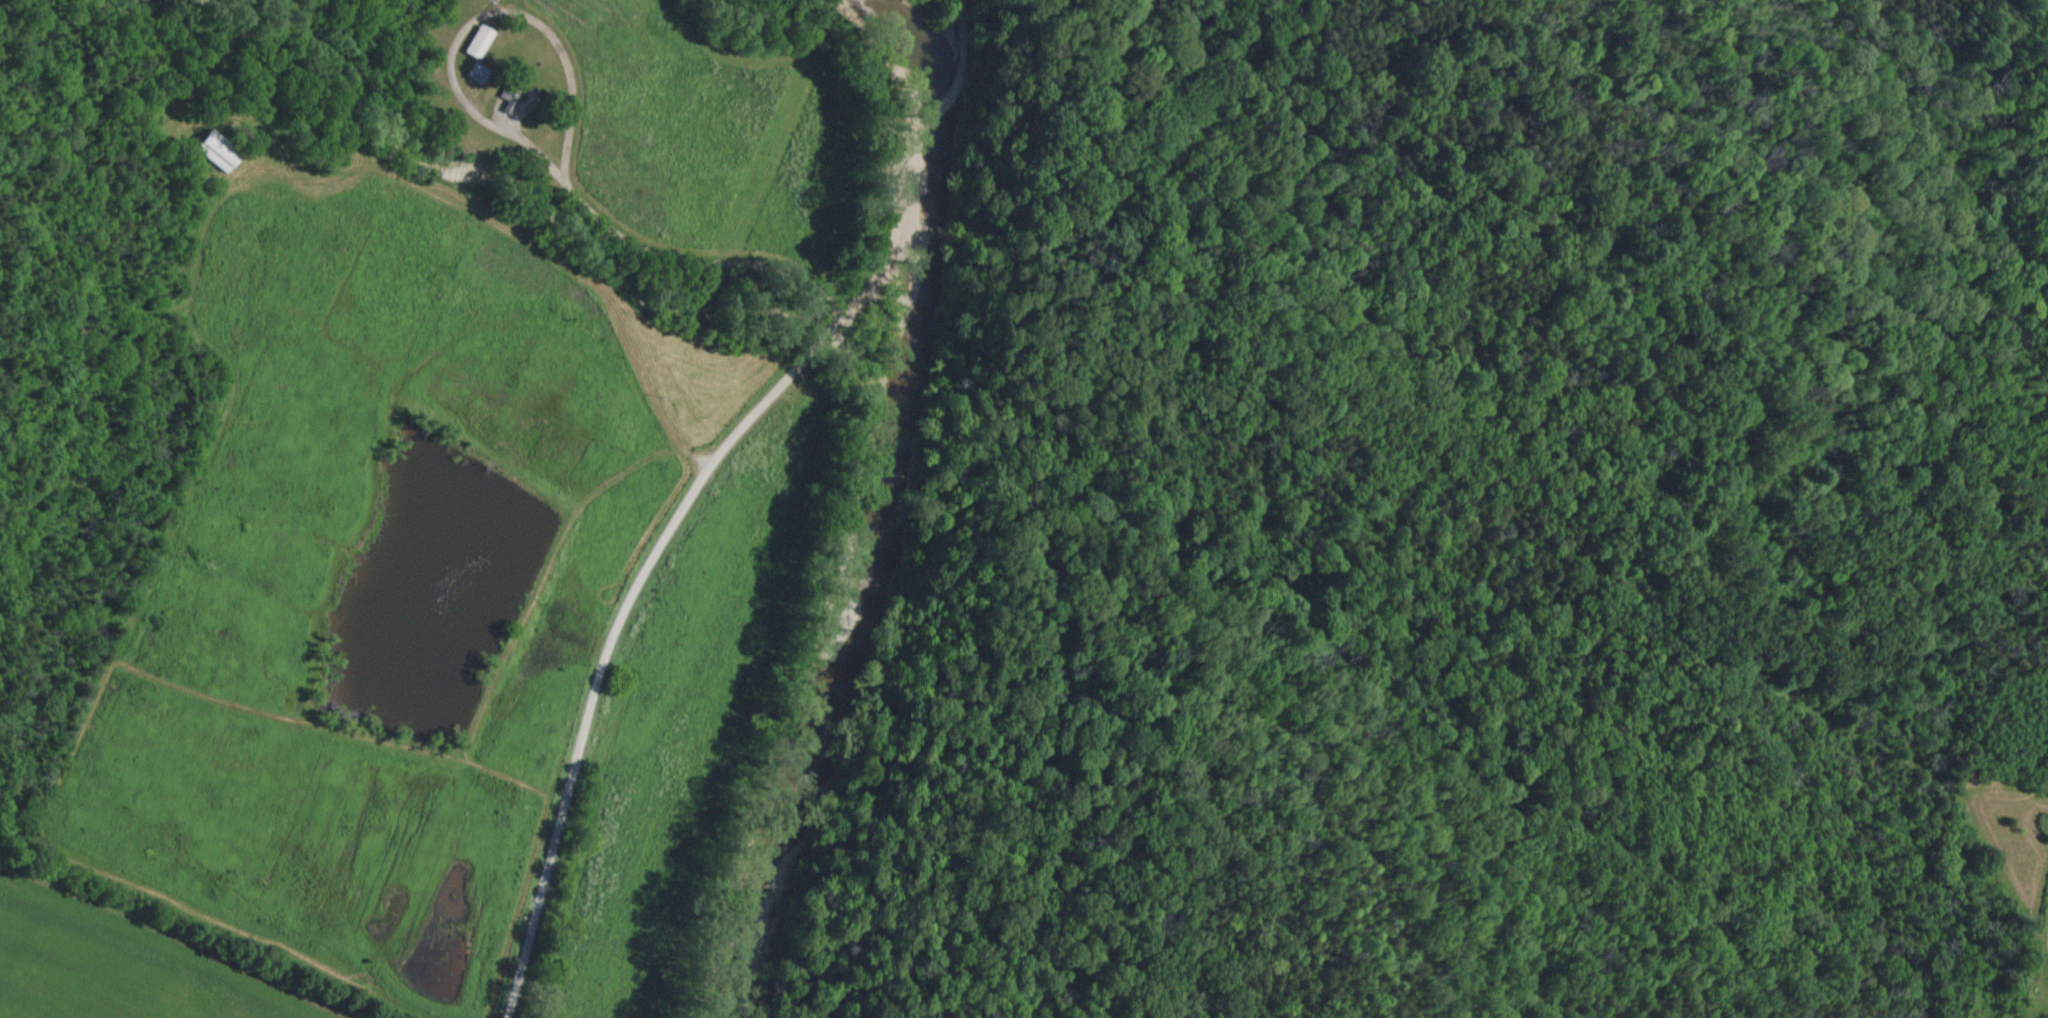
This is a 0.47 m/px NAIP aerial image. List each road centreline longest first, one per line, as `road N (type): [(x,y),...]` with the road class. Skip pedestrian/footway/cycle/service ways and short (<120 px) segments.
road 1 (residential): [(509,1017),(573,762),(623,613),(693,493),(833,317),(823,292),(786,272),(651,256),(601,225),(564,185)]

